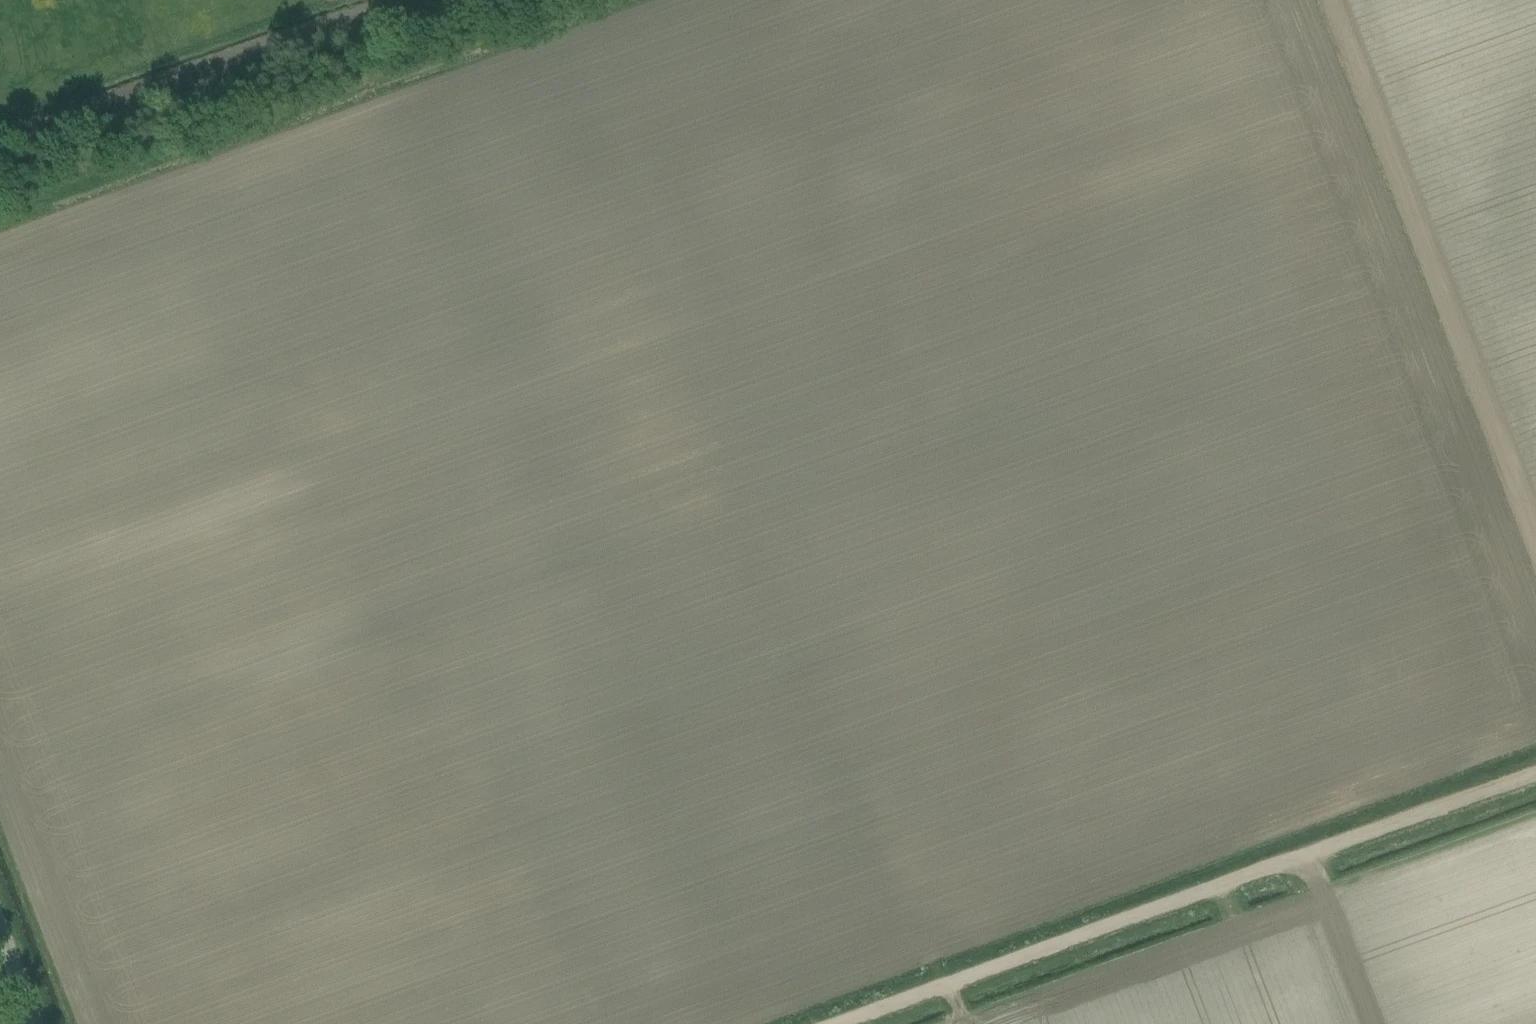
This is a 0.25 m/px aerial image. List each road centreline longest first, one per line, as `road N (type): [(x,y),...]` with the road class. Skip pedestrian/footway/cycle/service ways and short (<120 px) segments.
road 1 (track): [(839,1023),(1535,776)]

